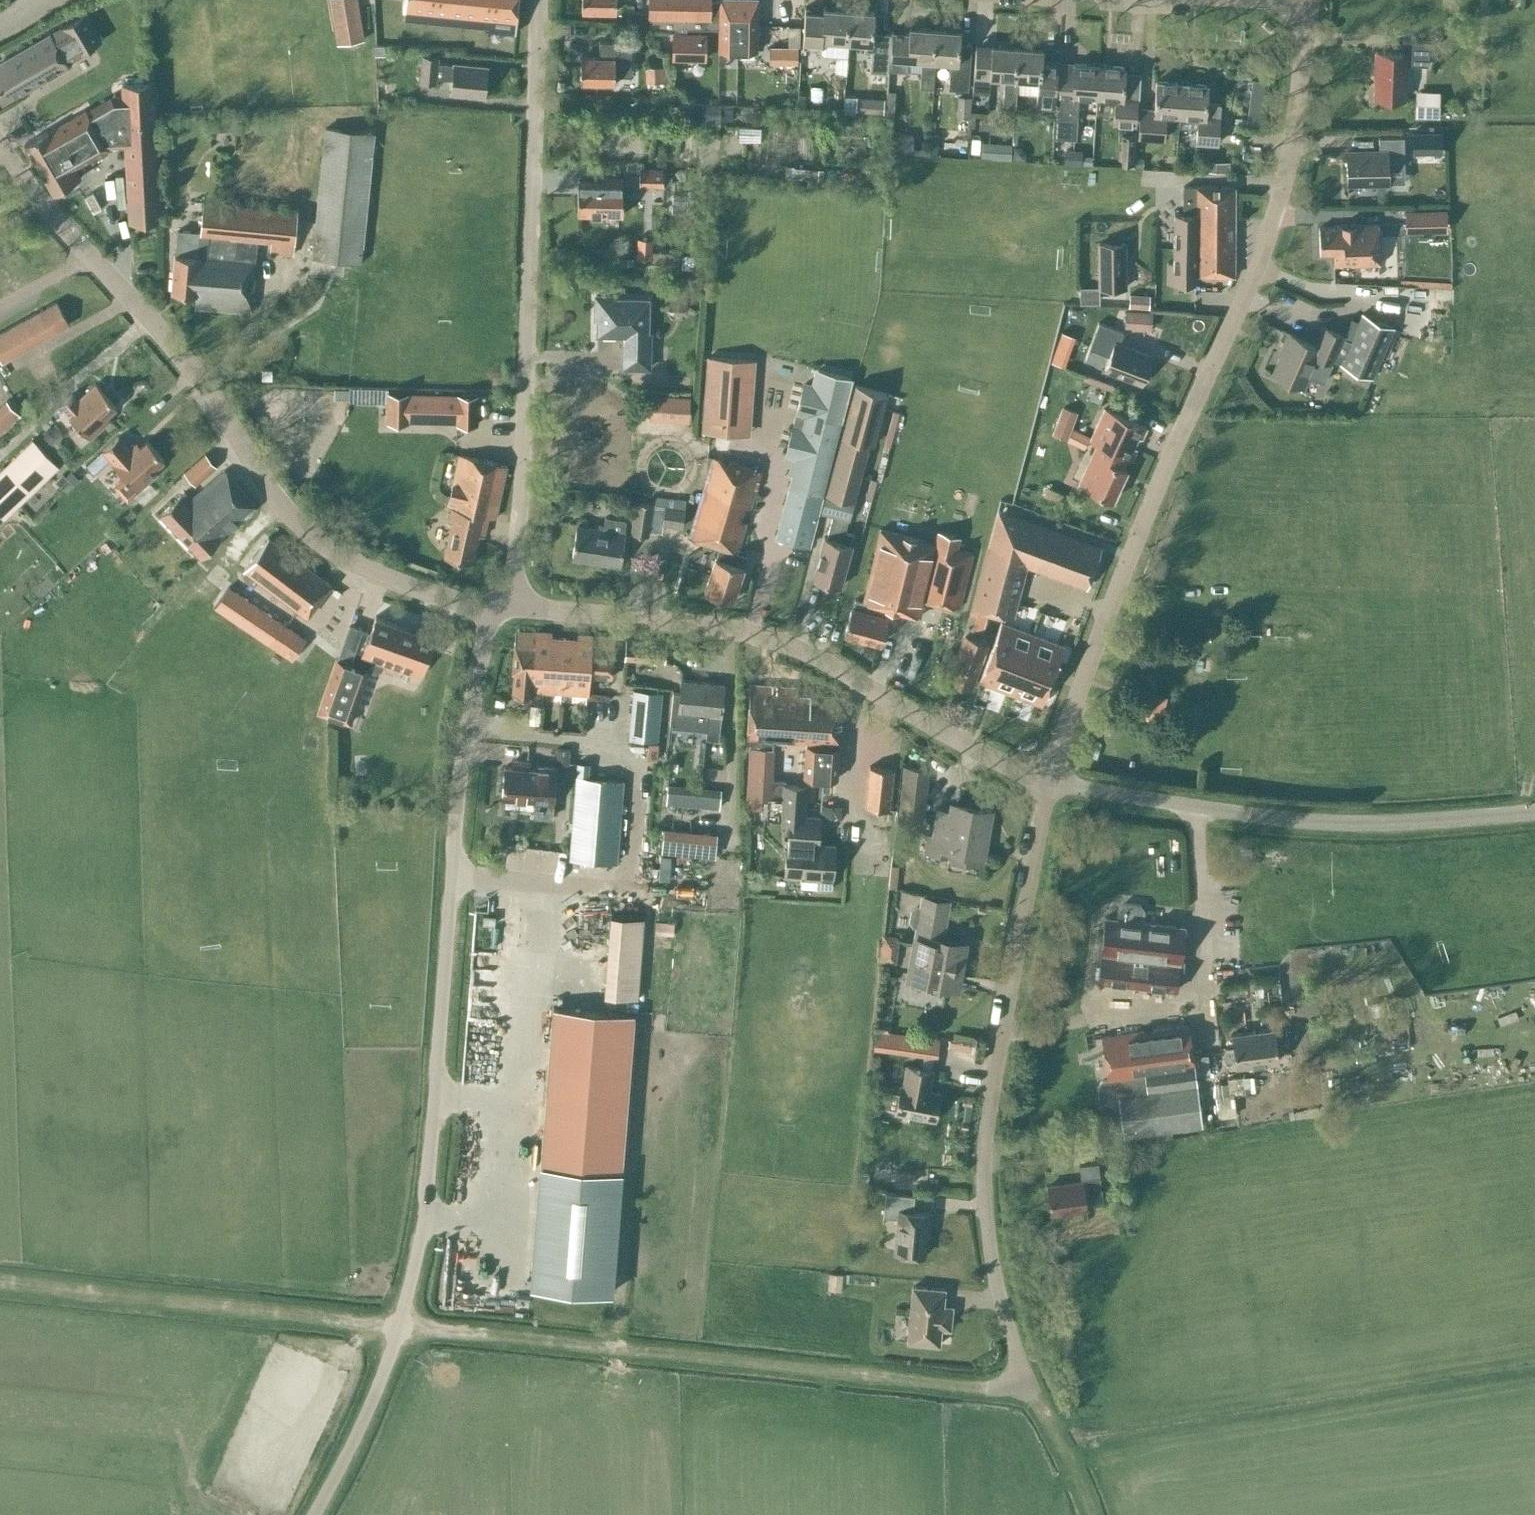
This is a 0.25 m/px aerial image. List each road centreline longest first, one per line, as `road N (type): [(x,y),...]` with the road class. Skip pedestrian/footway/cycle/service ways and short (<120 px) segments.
road 1 (track): [(985,1396),(0,1288)]
road 2 (unclassified): [(311,1514),(402,1327),(425,1214),(460,757),(490,611)]
road 3 (residential): [(1045,782),(1266,241),(1288,165),(1310,3)]
road 4 (residential): [(490,611),(323,545),(159,333),(79,253),(0,147)]
road 5 (unclassified): [(1029,1386),(990,1255),(983,1164),(1045,782)]
road 6 (residential): [(510,605),(540,0)]
road 7 (residential): [(1045,782),(974,750),(798,647),(716,629),(510,605)]
road 8 (unclassified): [(1534,812),(1406,824),(1260,816),(1045,782)]
road 9 (track): [(1097,1514),(1039,1405)]

